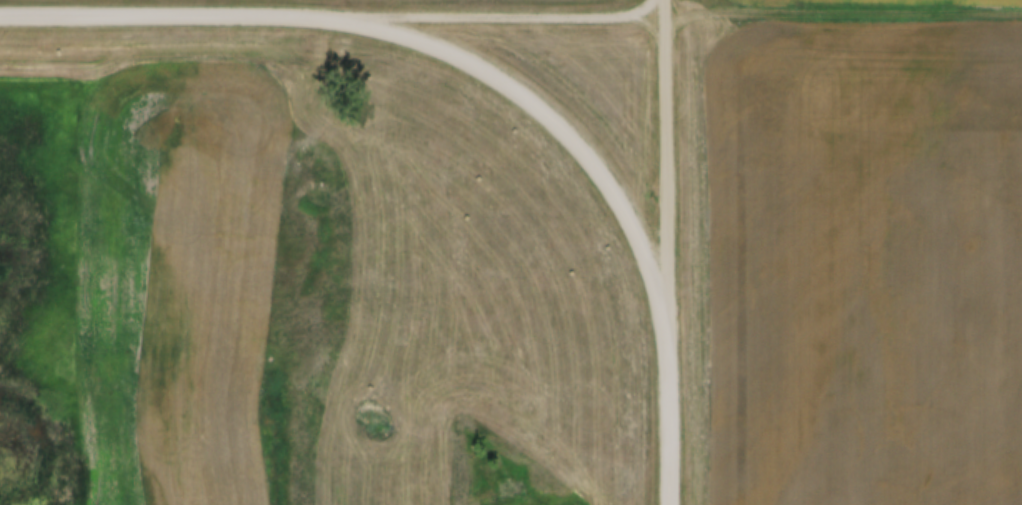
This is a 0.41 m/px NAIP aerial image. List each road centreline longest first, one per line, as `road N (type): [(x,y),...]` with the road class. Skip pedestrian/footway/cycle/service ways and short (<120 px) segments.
road 1 (residential): [(668,306),(618,196),(539,107),(438,46),(328,18)]
road 2 (track): [(667,14),(1021,12)]
road 3 (residential): [(0,18),(328,18)]
road 4 (residential): [(668,504),(668,306)]

